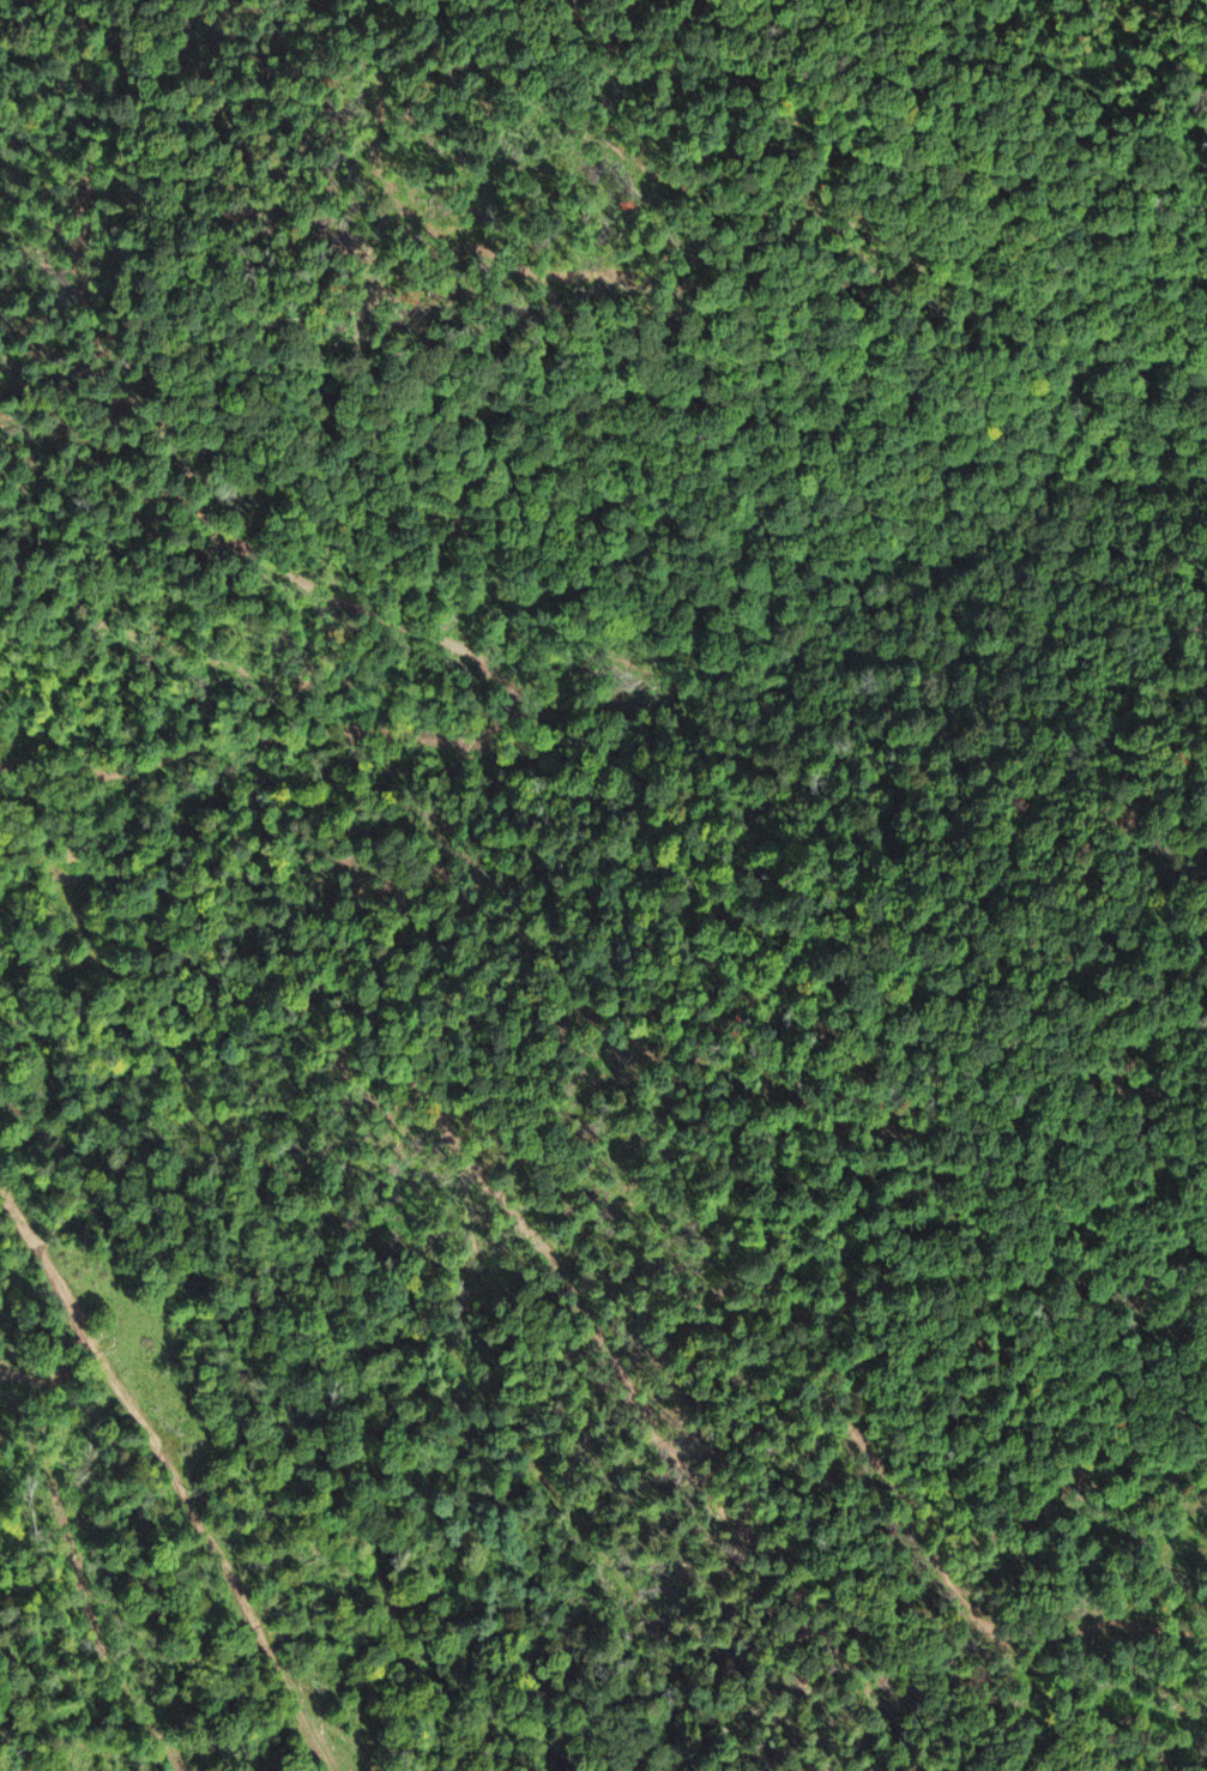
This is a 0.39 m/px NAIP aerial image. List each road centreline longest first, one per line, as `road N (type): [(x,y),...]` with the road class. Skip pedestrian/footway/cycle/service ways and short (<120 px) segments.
road 1 (track): [(980,0),(1009,42),(1137,138),(1206,144)]

